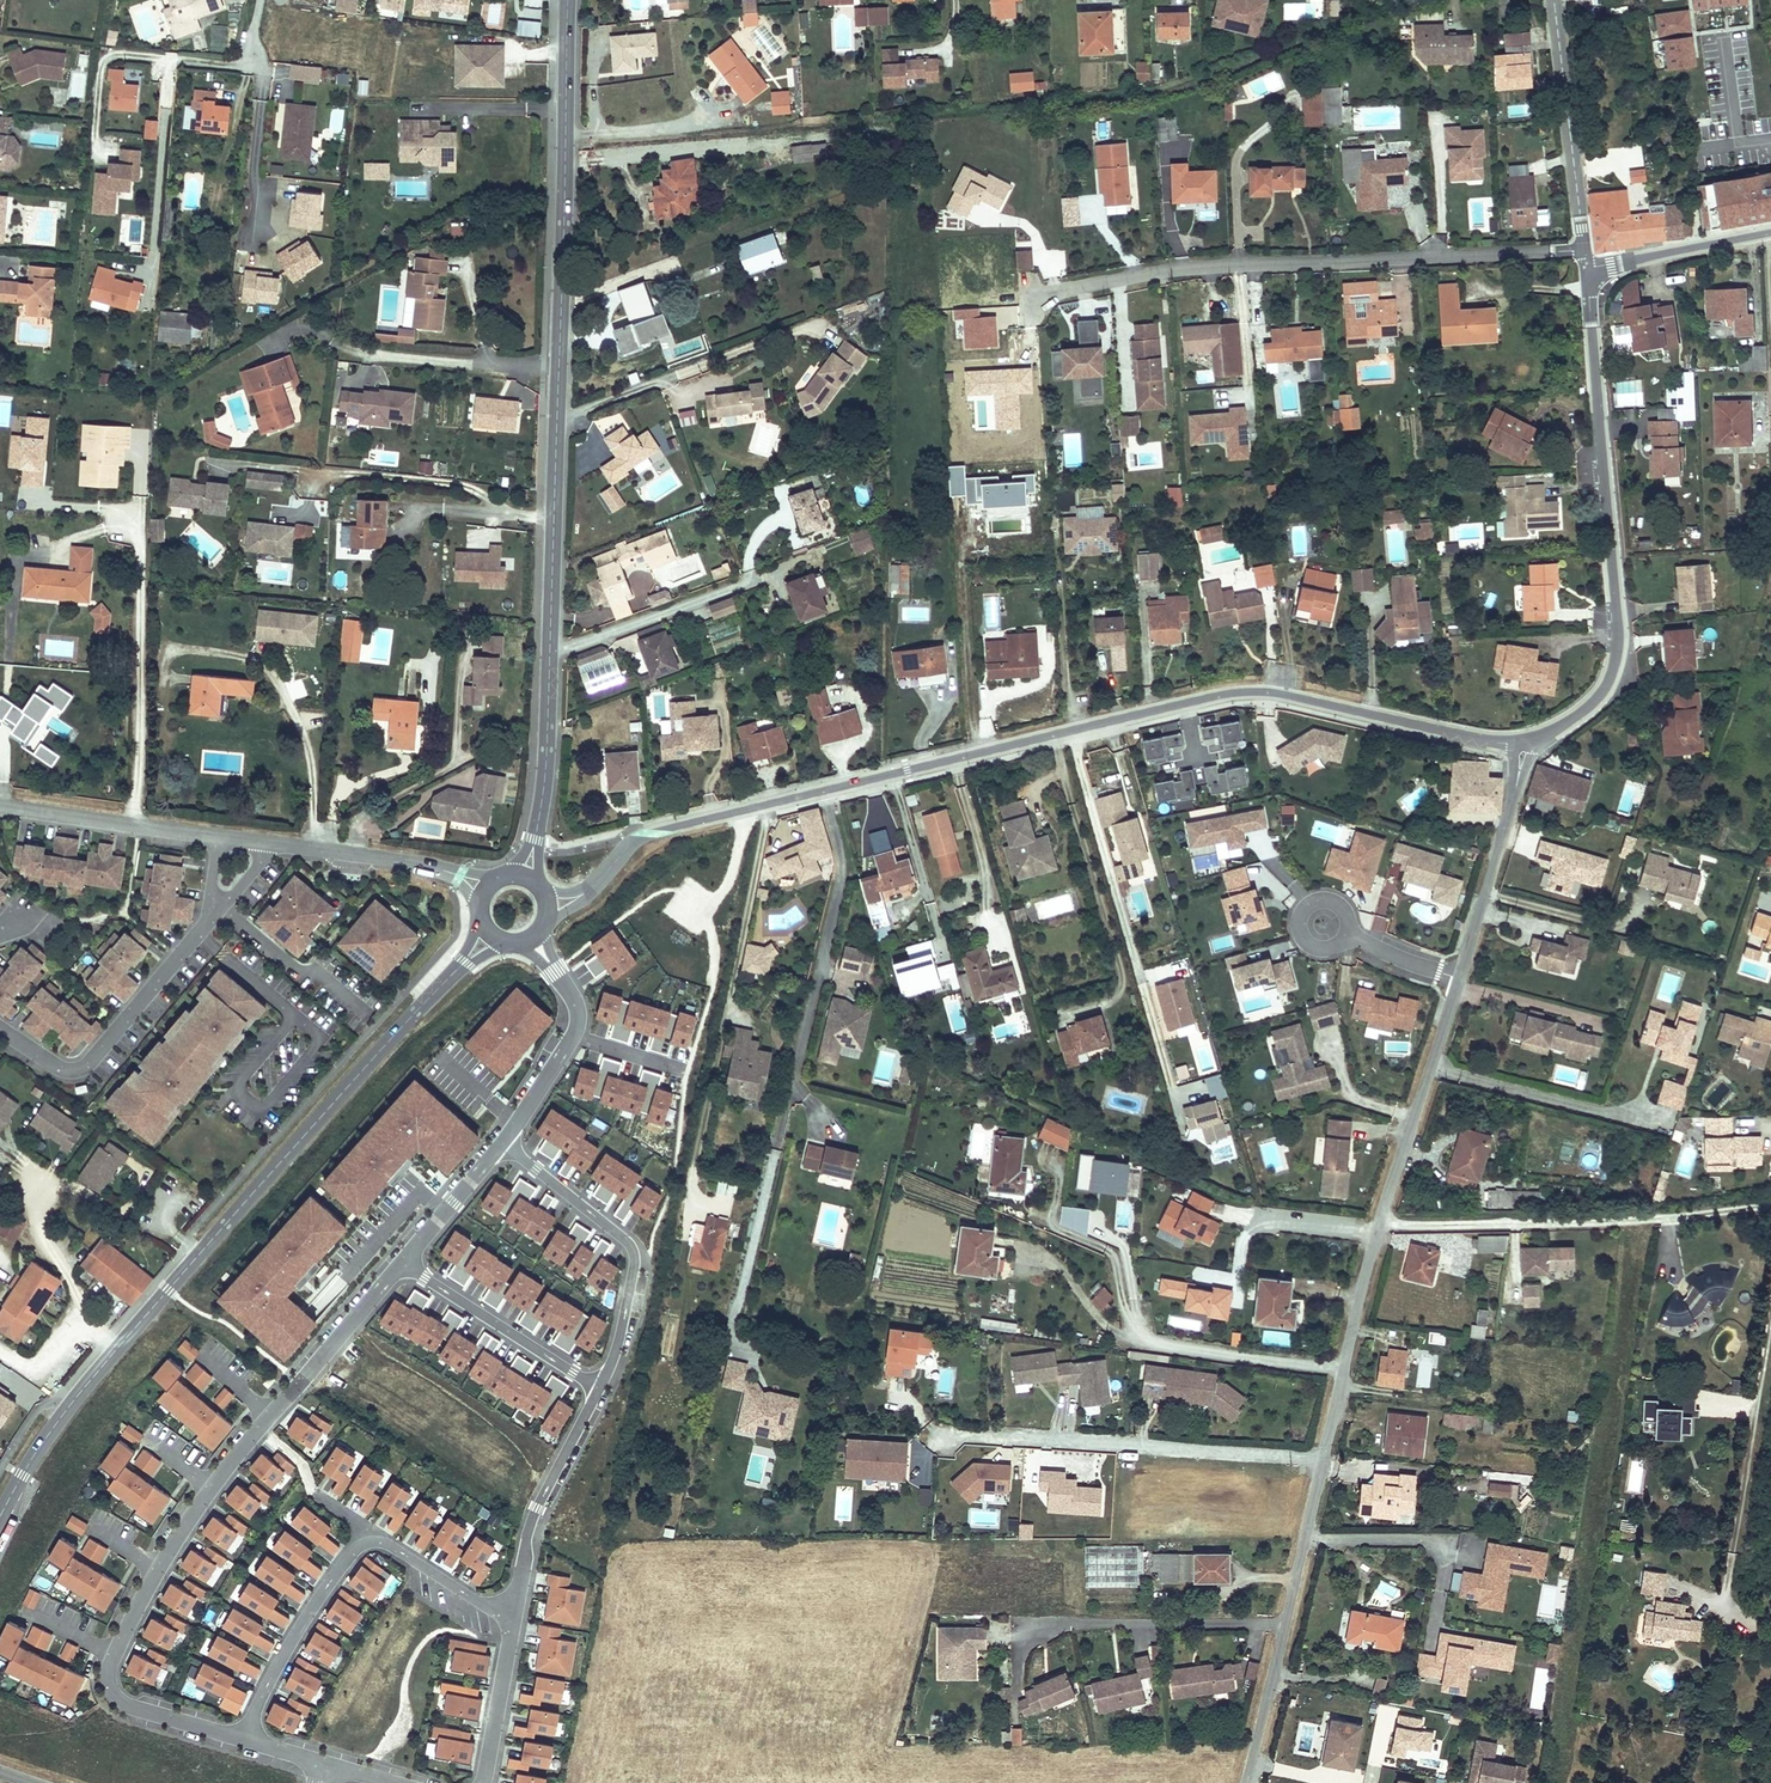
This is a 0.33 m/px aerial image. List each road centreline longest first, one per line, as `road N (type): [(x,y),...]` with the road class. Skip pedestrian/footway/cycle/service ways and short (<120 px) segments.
road 1 (residential): [(1525,742),(1508,823),(1379,1226),(1246,1782)]
road 2 (residential): [(1525,742),(1266,692),(1224,695),(656,831),(629,847),(590,889)]
road 3 (tertiary): [(539,826),(571,0)]
road 4 (tertiary): [(0,1519),(43,1440),(116,1350),(452,976)]
road 5 (residential): [(404,1263),(239,1451),(177,1540),(114,1657),(110,1687),(127,1707),(245,1739)]
road 6 (residential): [(1584,250),(1158,273),(1034,299)]
road 7 (residential): [(1586,271),(1618,600),(1616,660),(1598,699),(1525,742)]
road 8 (residential): [(512,1628),(390,1546),(361,1544),(302,1626),(245,1739)]
road 9 (residential): [(0,1029),(75,1073),(92,1063),(222,907)]
road 10 (residential): [(602,1387),(634,1254),(502,1143)]
road 11 (residential): [(512,1628),(537,1508),(602,1387)]
road 12 (residential): [(1554,0),(1584,250)]
road 13 (residential): [(404,1263),(602,1387)]
road 14 (residential): [(0,807),(216,835)]
road 15 (residential): [(1770,232),(1586,271)]
road 16 (residential): [(222,907),(364,1012)]
road 17 (residential): [(275,843),(440,869)]
road 18 (residential): [(512,1628),(483,1782)]
road 19 (residential): [(502,1143),(404,1263)]
road 20 (residential): [(573,1037),(502,1143)]
road 21 (residential): [(573,1037),(688,1073)]

